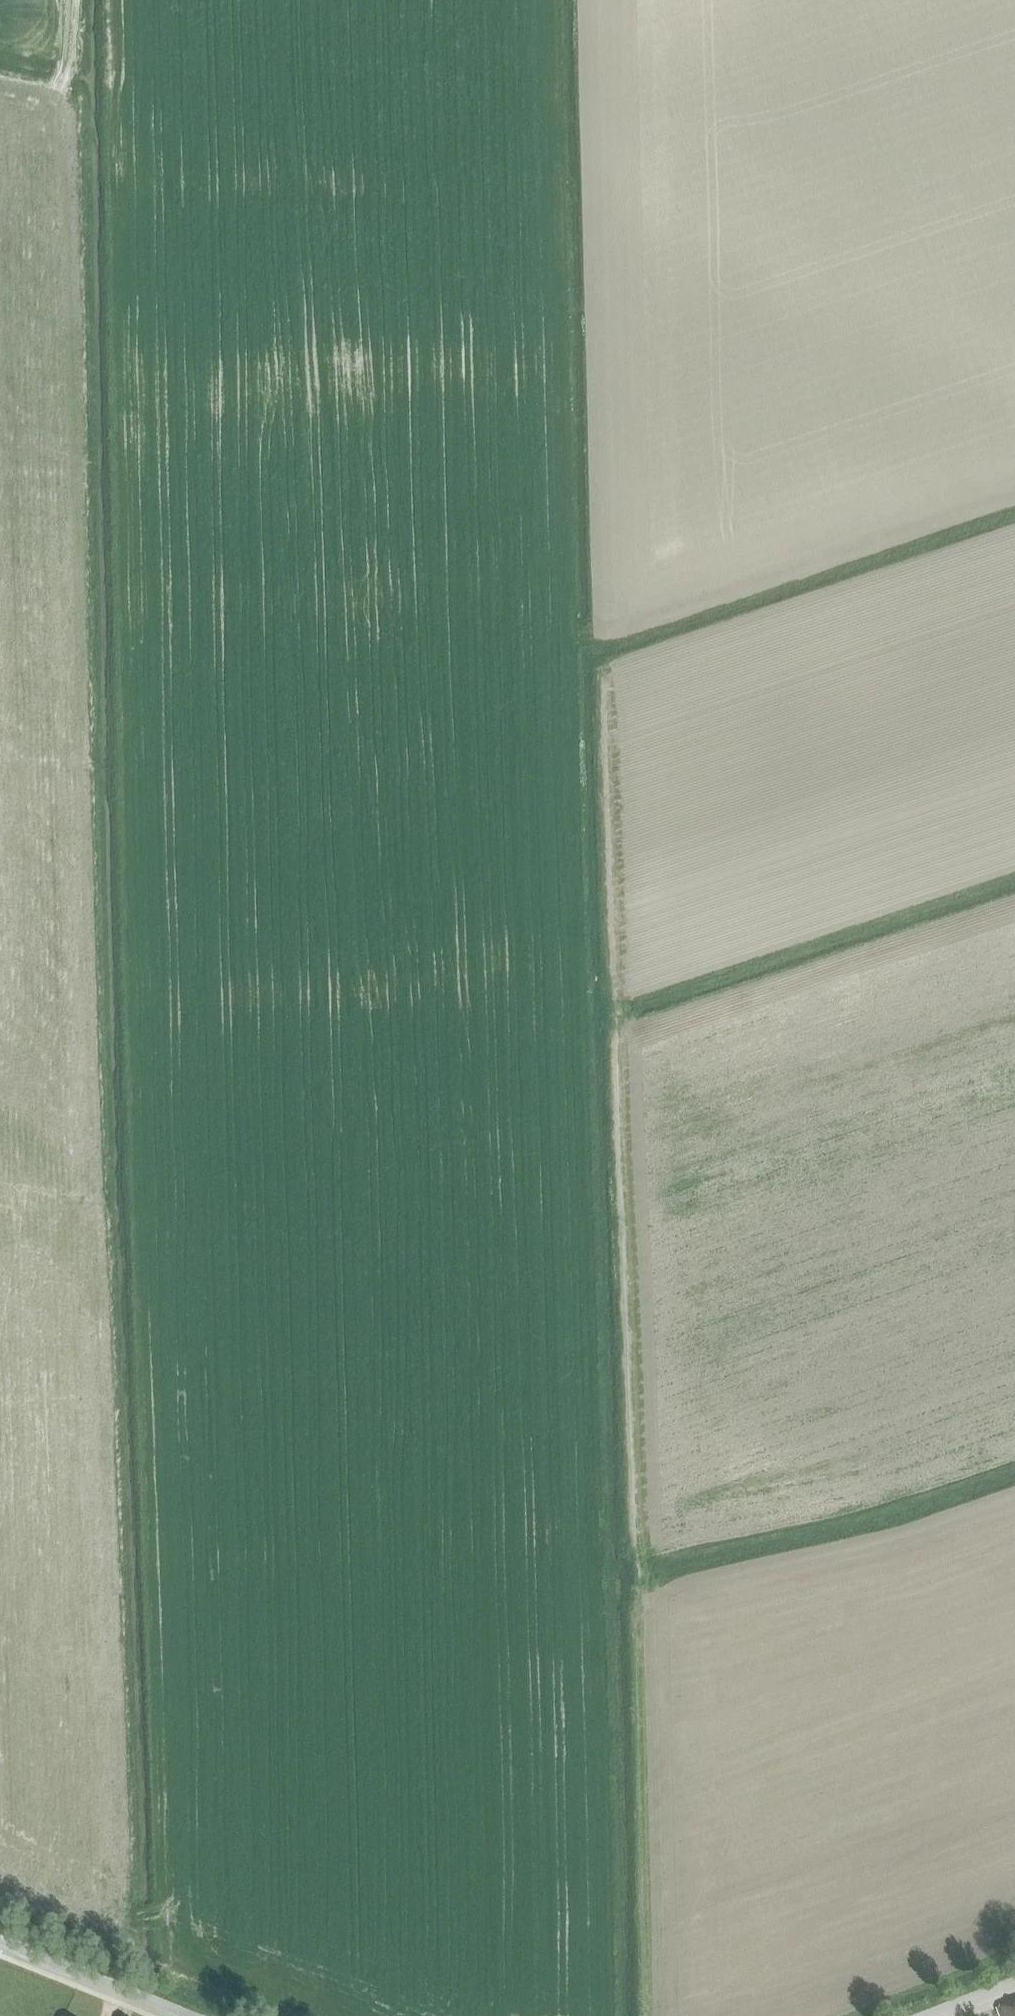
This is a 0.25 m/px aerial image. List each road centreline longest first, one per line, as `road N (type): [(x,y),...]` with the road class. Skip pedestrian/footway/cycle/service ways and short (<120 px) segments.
road 1 (unclassified): [(181,2015),(0,1944)]

